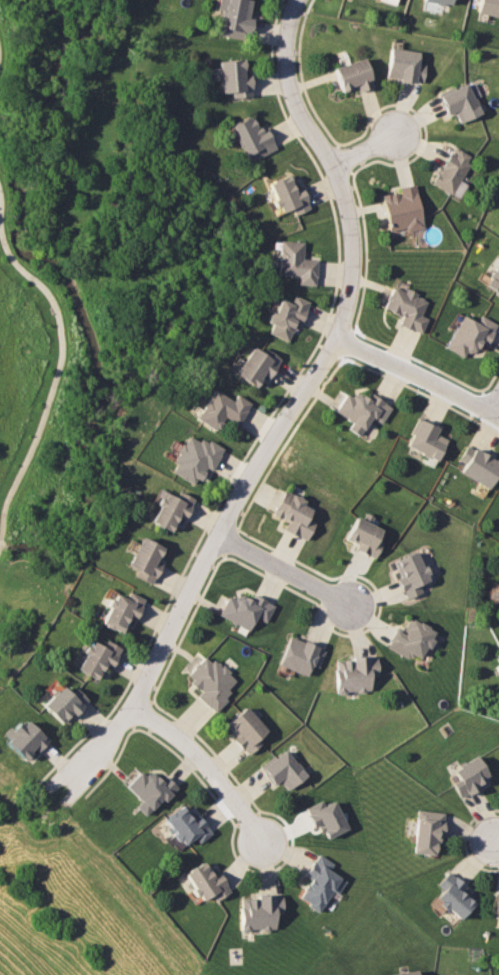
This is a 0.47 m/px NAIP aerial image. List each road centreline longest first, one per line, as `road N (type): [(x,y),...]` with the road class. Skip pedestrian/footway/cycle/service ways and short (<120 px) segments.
road 1 (residential): [(297,0),(288,70),(344,207),(356,269),(348,308),(149,669),(64,794)]
road 2 (residential): [(264,851),(195,753),(132,697)]
road 3 (residential): [(335,332),(498,414)]
road 4 (residential): [(355,607),(221,534)]

